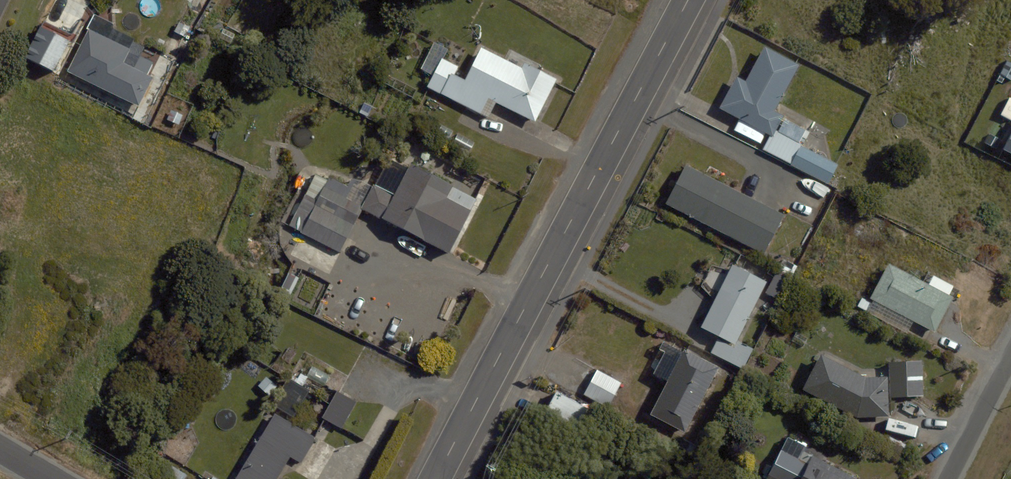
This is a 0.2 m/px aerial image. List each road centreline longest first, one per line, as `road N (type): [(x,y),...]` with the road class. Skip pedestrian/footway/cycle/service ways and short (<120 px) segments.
road 1 (residential): [(436,478),(689,0)]
road 2 (residential): [(950,478),(1010,361)]

